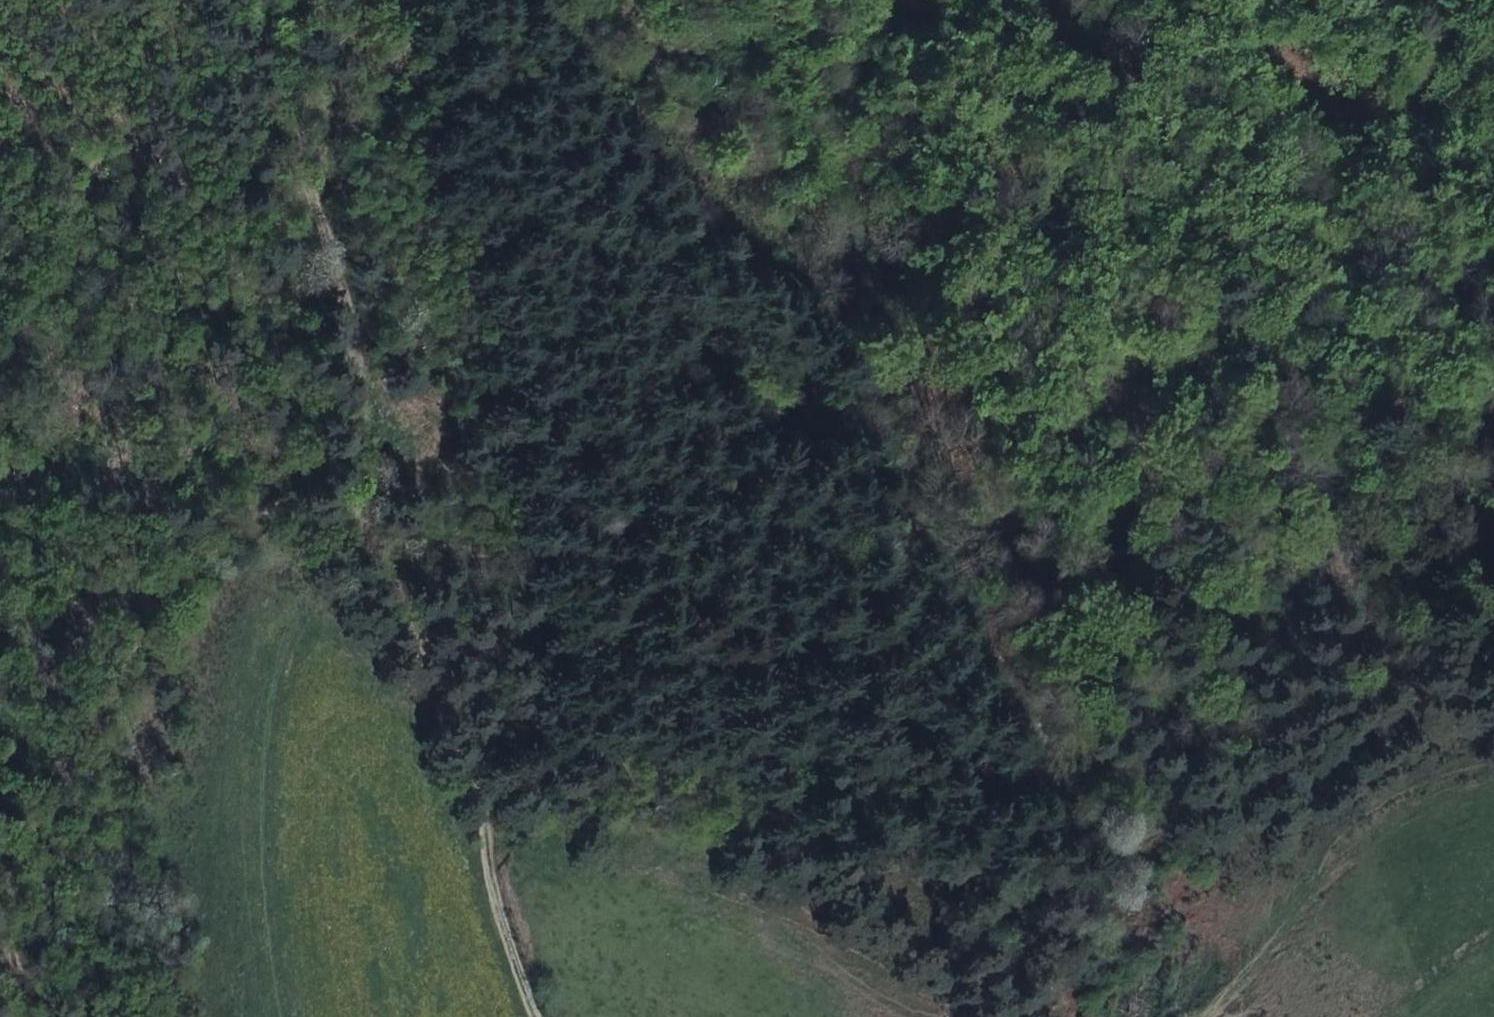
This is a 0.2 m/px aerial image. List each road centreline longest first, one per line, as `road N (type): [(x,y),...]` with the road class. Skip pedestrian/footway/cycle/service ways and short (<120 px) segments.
road 1 (track): [(531,0),(675,202),(938,356),(1115,111),(1274,91),(1469,0)]
road 2 (track): [(538,1016),(488,867),(483,794),(368,429),(300,133),(254,0)]
road 3 (track): [(1493,182),(1274,91)]

